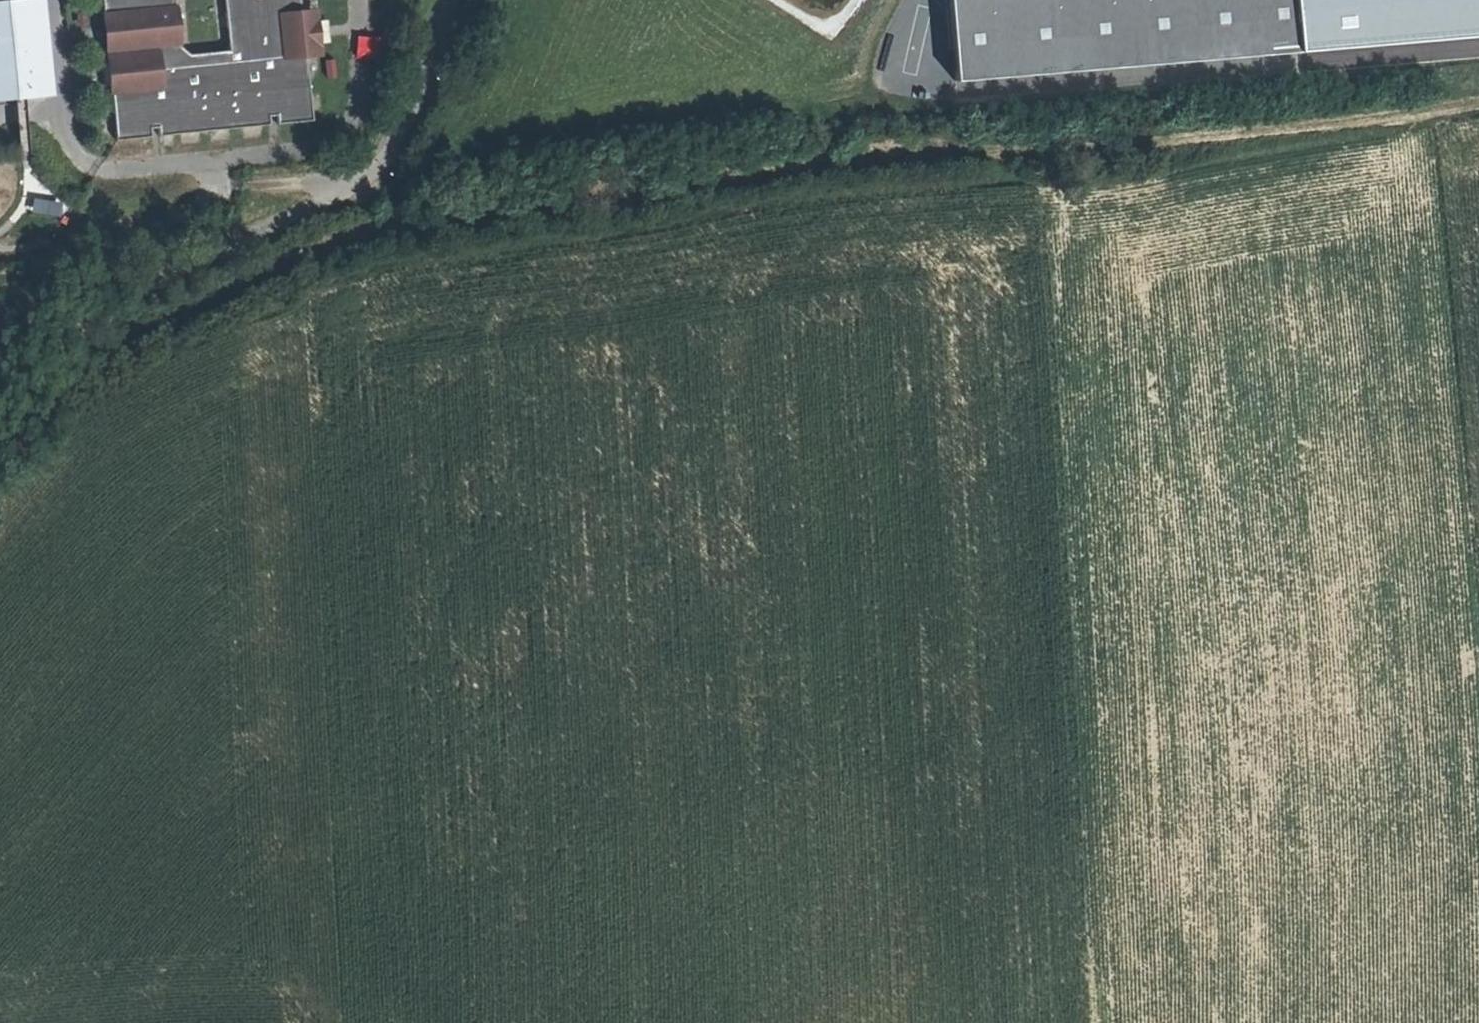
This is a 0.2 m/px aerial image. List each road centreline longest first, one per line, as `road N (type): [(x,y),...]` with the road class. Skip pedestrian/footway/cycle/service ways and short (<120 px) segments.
road 1 (residential): [(452,0),(393,150),(357,184),(160,282),(61,370),(0,441)]

